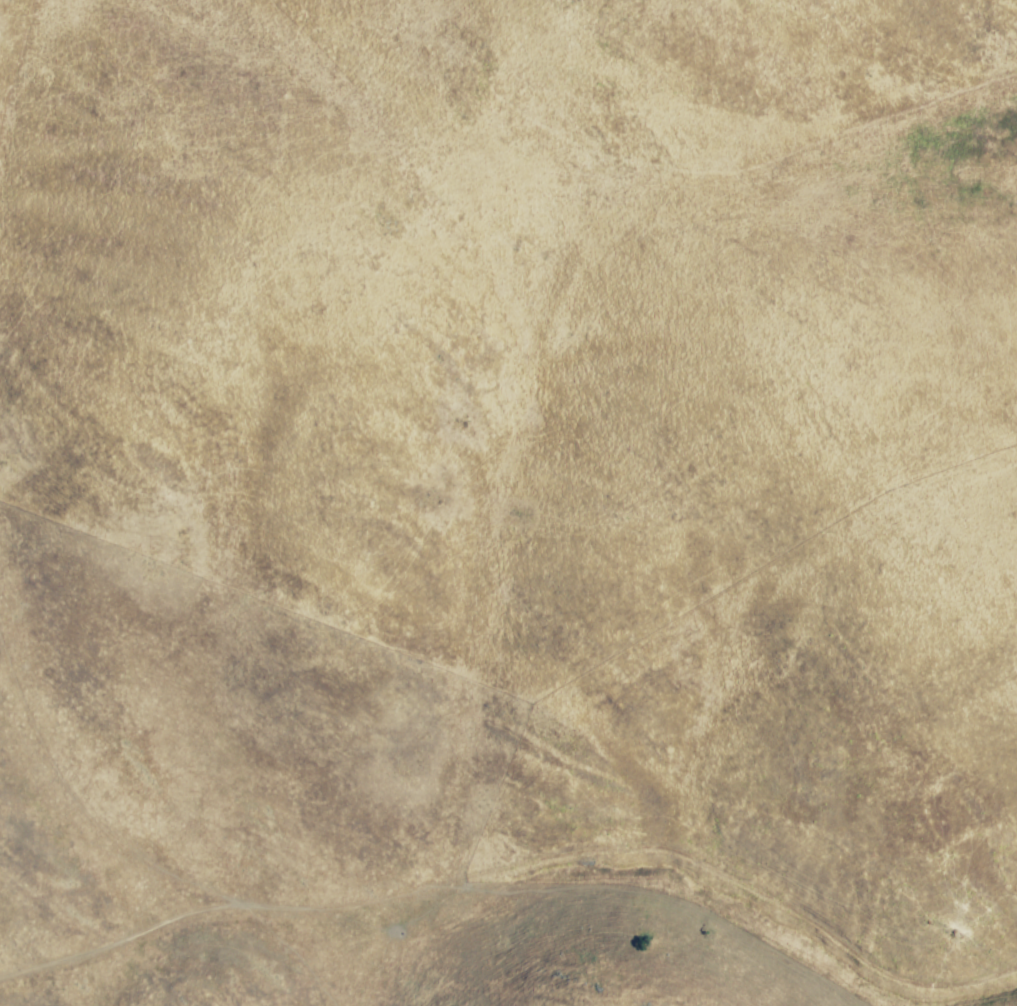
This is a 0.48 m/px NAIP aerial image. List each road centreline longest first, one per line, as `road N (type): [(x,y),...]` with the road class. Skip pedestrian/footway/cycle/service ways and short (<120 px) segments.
road 1 (track): [(1016,967),(927,991),(884,981),(722,883),(624,862),(242,924),(0,980)]

